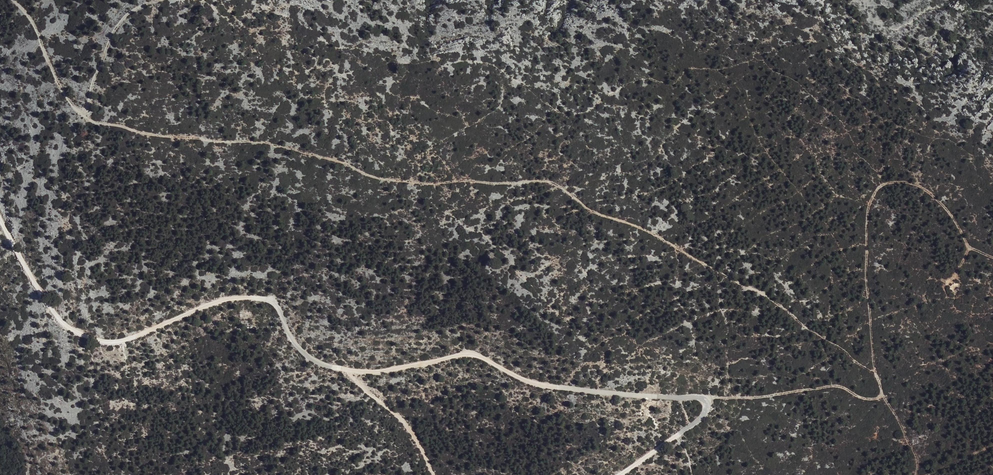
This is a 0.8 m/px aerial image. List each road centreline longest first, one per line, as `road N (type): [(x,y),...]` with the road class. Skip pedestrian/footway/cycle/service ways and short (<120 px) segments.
road 1 (track): [(14,0),(36,24),(72,104),(90,120),(139,133),(257,142),(373,178),(548,181),(762,291),(872,370)]
road 2 (track): [(344,369),(386,370),(472,353),(538,386),(706,400),(702,420),(619,474)]
road 3 (track): [(0,220),(53,311),(80,334),(124,341),(213,303),(260,299),(276,306),(305,354),(344,369)]
road 4 (track): [(969,248),(949,214),(916,186),(885,185),(873,196),(866,273),(875,373)]
road 5 (track): [(706,400),(836,387),(878,398),(872,370)]
road 6 (track): [(84,115),(119,26),(162,0)]
road 7 (track): [(433,474),(404,422),(344,369)]

